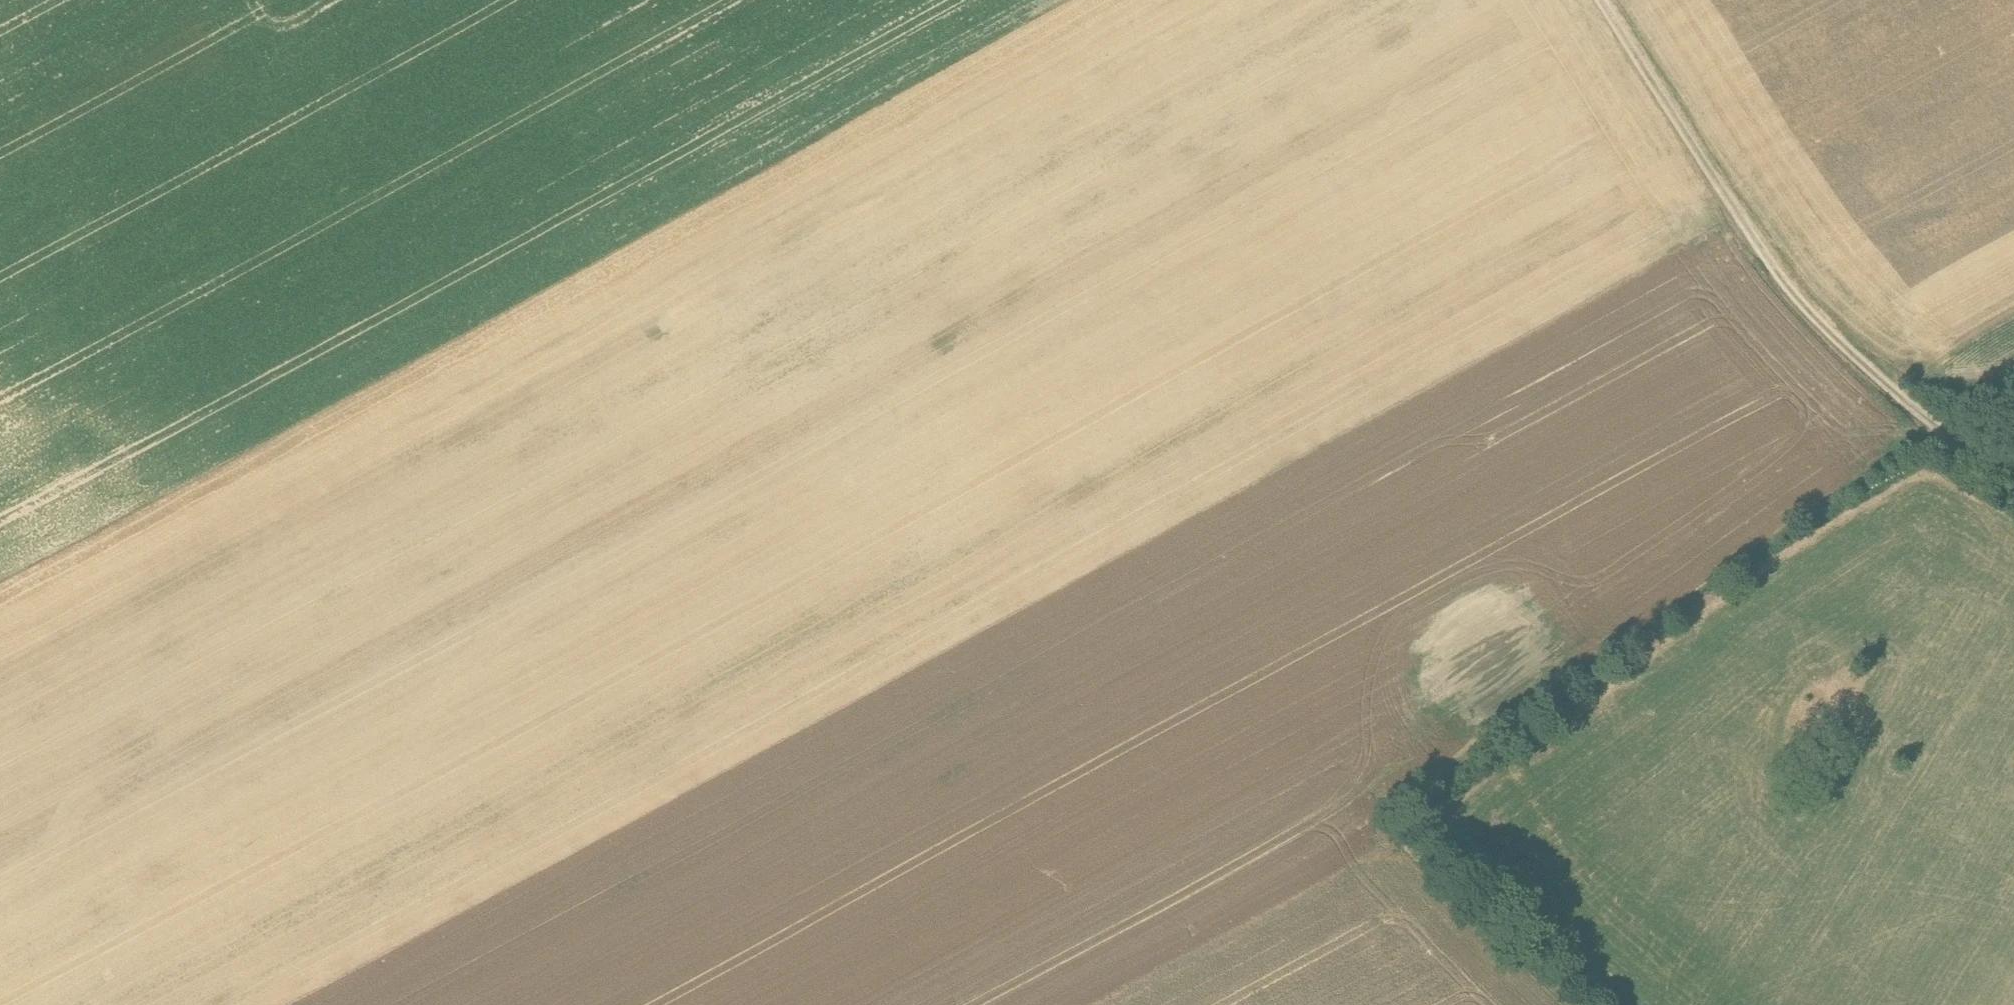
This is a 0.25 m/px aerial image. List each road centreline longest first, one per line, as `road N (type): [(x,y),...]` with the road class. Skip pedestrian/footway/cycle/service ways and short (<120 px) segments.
road 1 (track): [(2013,475),(1972,454),(1782,289),(1594,0)]

